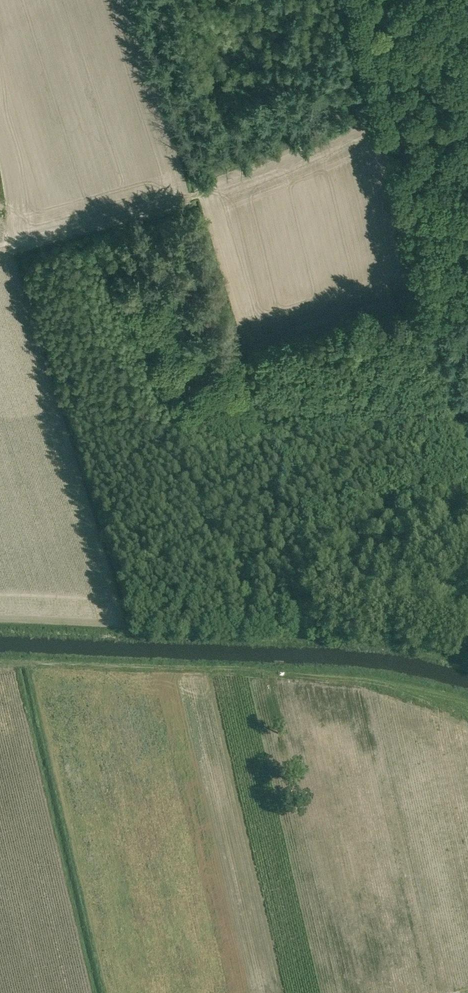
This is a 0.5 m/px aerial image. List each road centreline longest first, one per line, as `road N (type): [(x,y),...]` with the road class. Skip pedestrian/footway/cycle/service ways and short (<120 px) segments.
road 1 (track): [(351,0),(379,108),(371,125)]

